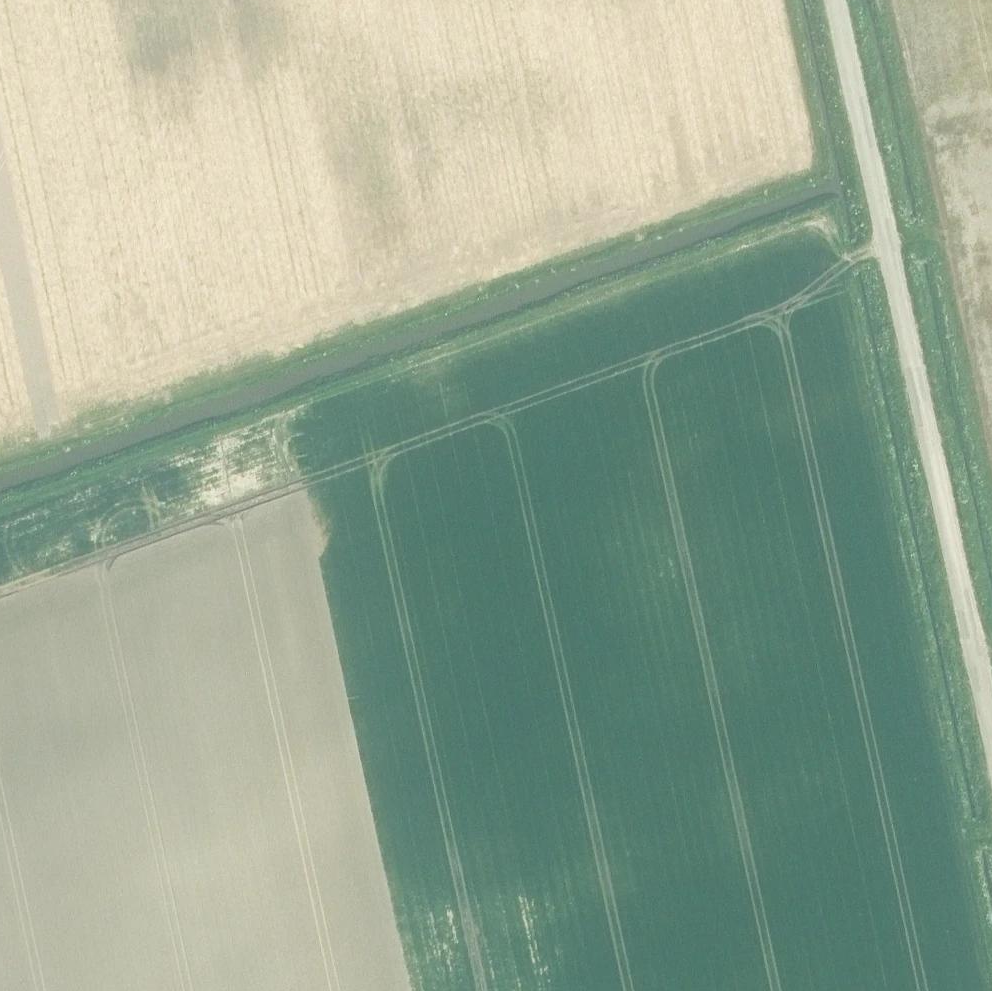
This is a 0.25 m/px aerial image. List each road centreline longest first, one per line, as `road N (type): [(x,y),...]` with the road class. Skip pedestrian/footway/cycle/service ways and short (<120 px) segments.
road 1 (unclassified): [(991,736),(834,0)]

